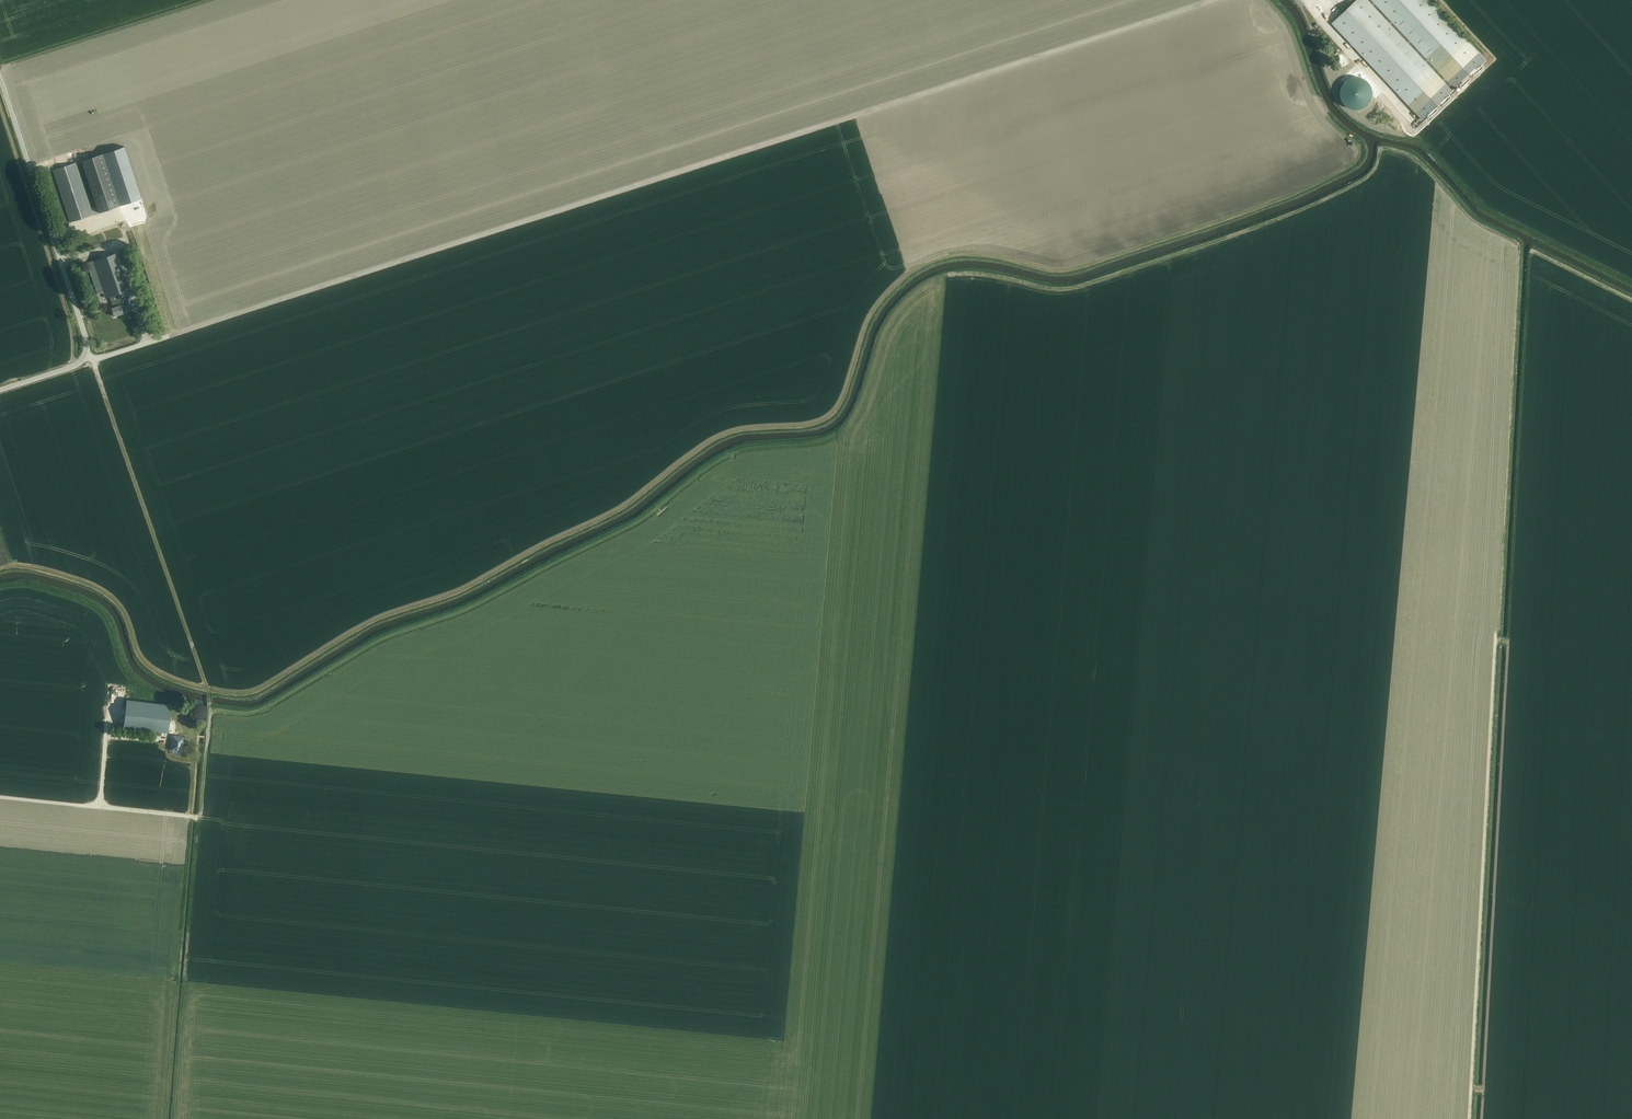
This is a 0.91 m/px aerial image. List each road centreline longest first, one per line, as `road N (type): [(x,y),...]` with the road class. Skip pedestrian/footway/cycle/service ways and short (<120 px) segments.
road 1 (unclassified): [(0,390),(74,366),(87,349),(0,77)]
road 2 (track): [(97,368),(209,693)]

